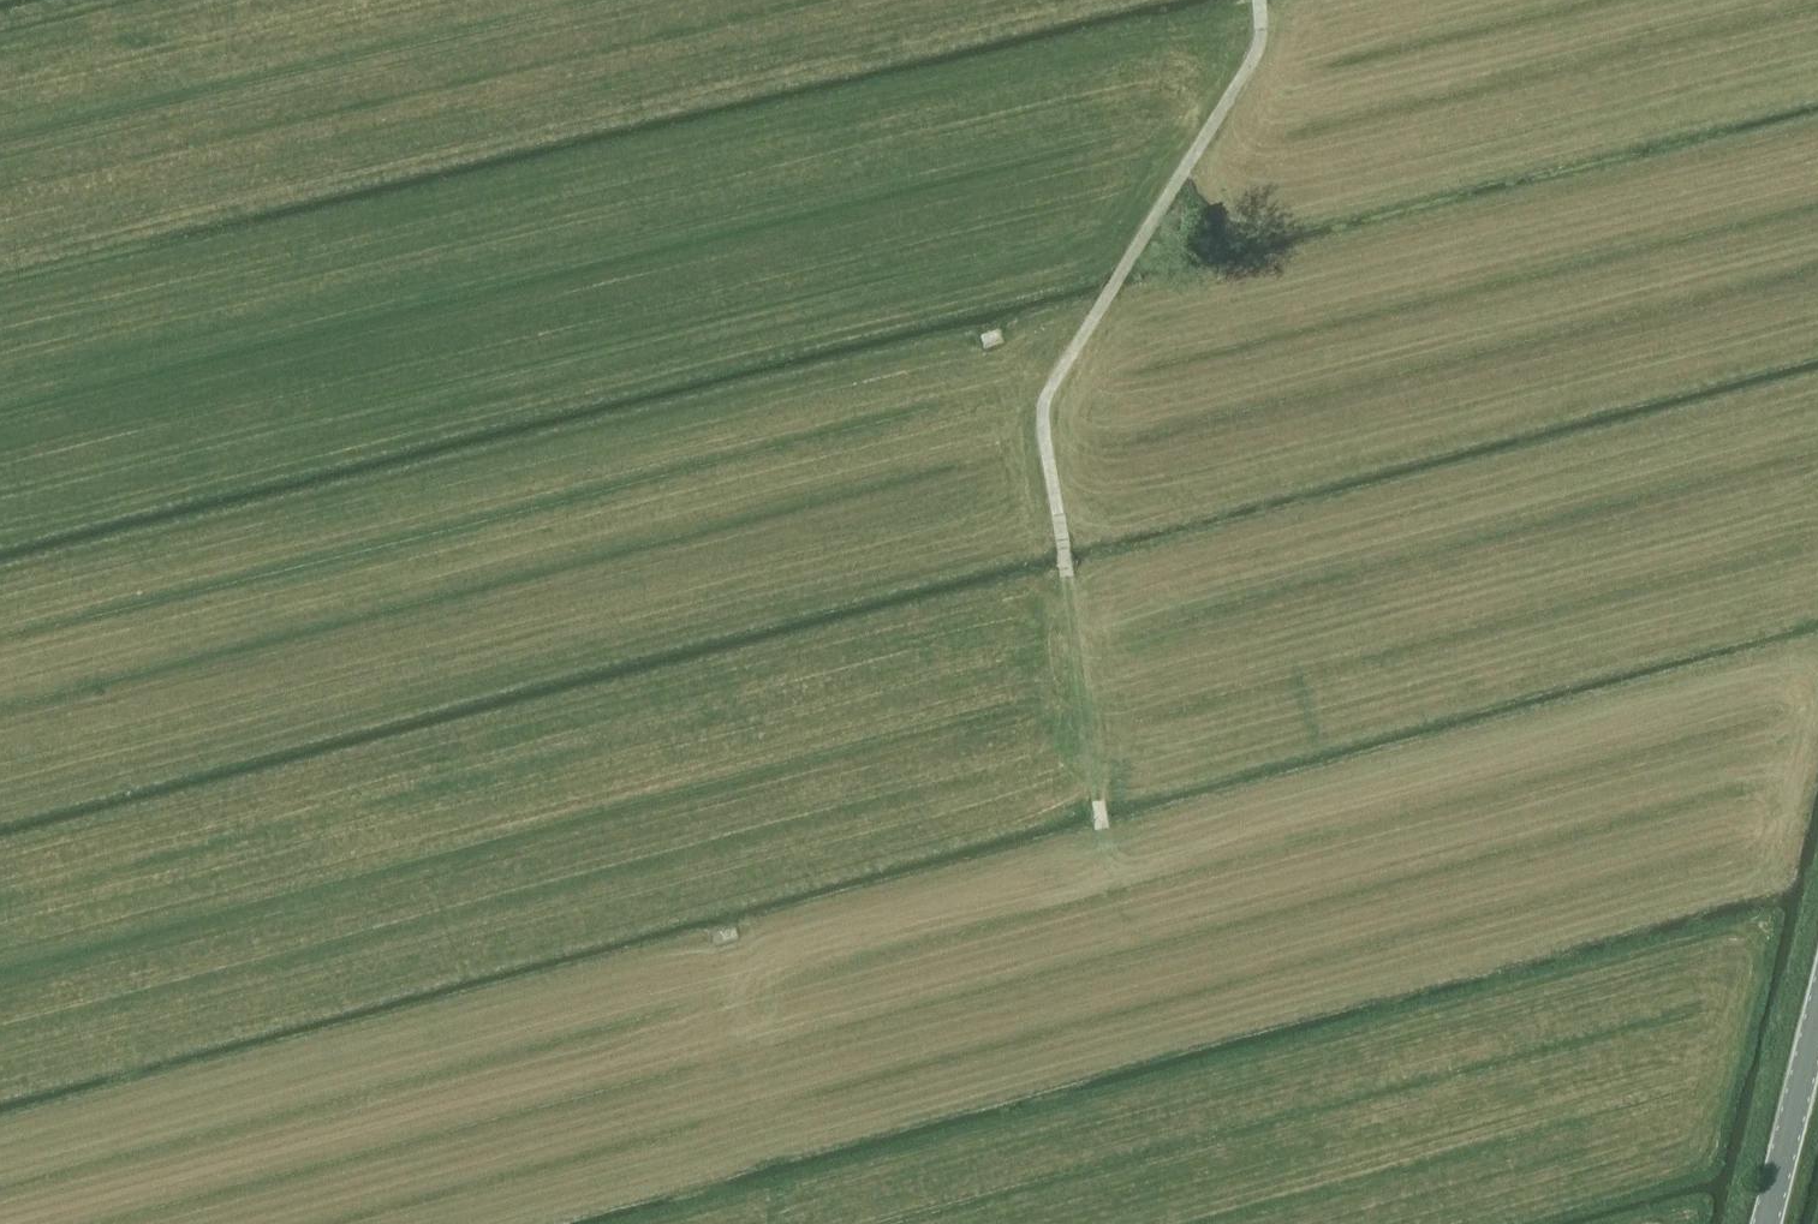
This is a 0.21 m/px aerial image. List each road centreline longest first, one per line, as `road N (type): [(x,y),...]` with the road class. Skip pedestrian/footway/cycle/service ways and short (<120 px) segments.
road 1 (track): [(698,948),(1102,828),(1050,583),(1051,369),(1251,50),(1251,0)]
road 2 (tertiary): [(1817,1024),(1767,1223)]

